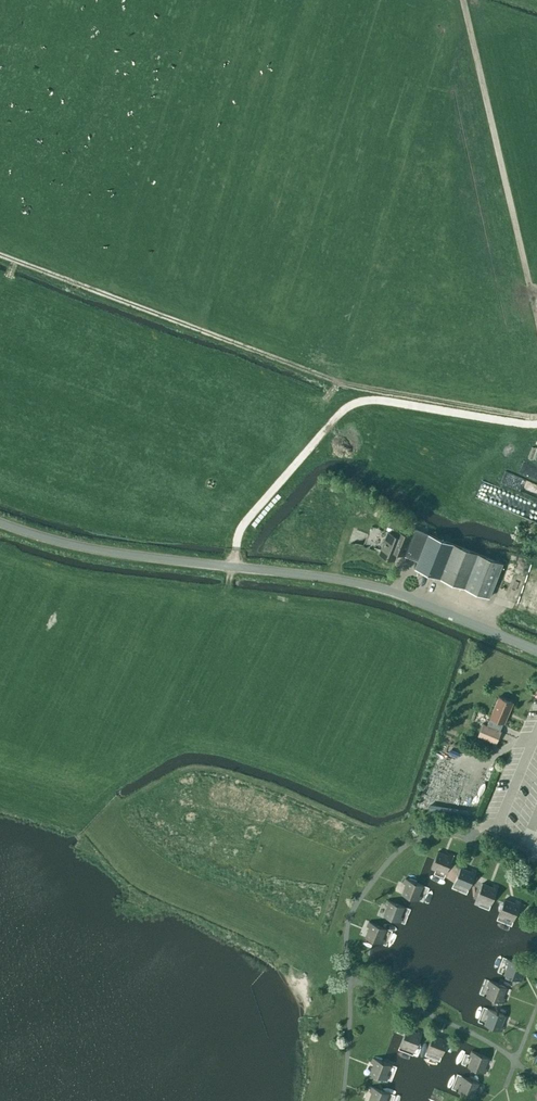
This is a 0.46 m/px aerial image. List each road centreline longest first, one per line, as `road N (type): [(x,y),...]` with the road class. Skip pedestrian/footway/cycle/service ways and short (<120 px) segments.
road 1 (track): [(536,418),(333,380),(0,255)]
road 2 (unclassified): [(536,651),(377,587),(130,556),(0,524)]
road 3 (track): [(536,317),(463,0)]

